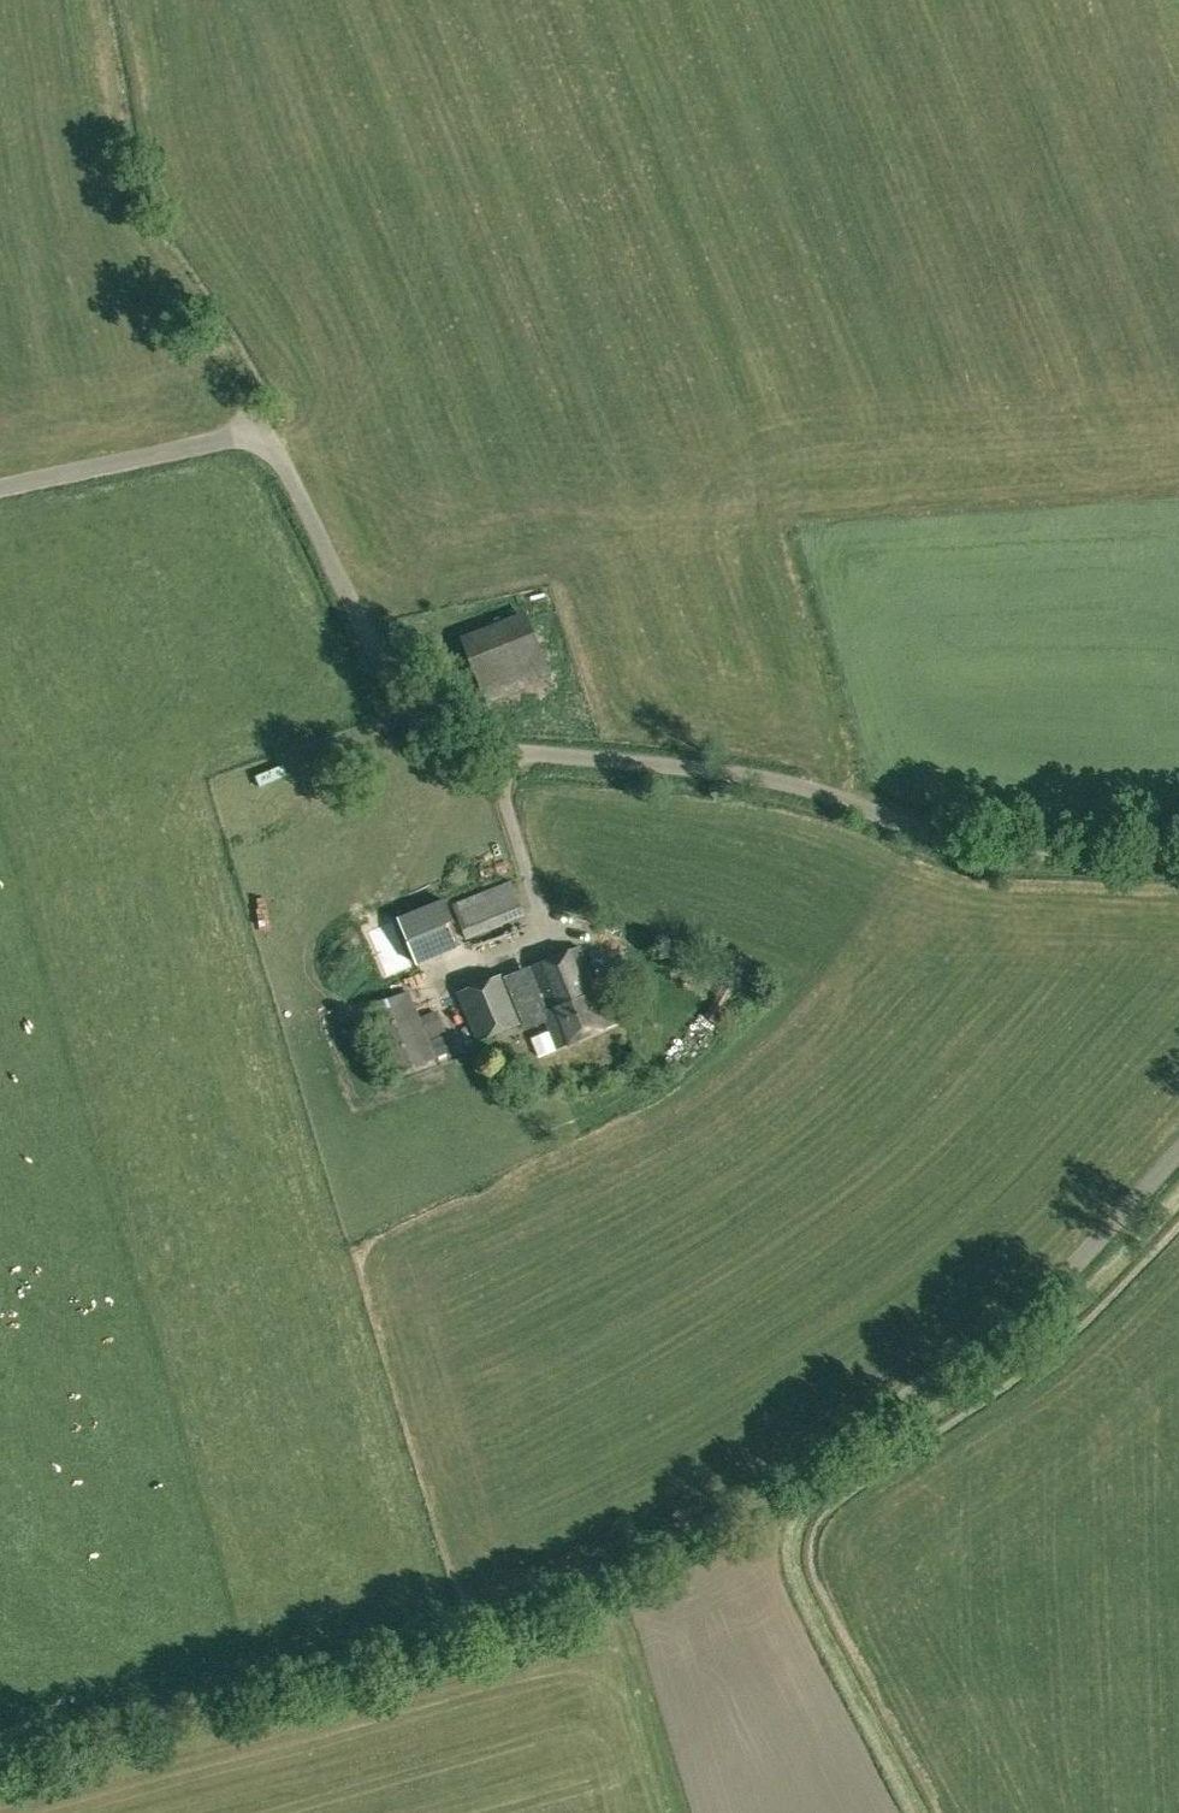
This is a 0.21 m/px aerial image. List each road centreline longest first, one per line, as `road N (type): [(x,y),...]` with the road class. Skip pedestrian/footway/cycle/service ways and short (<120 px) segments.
road 1 (unclassified): [(0,1754),(529,1608),(659,1550),(1005,1326),(1178,1149)]

